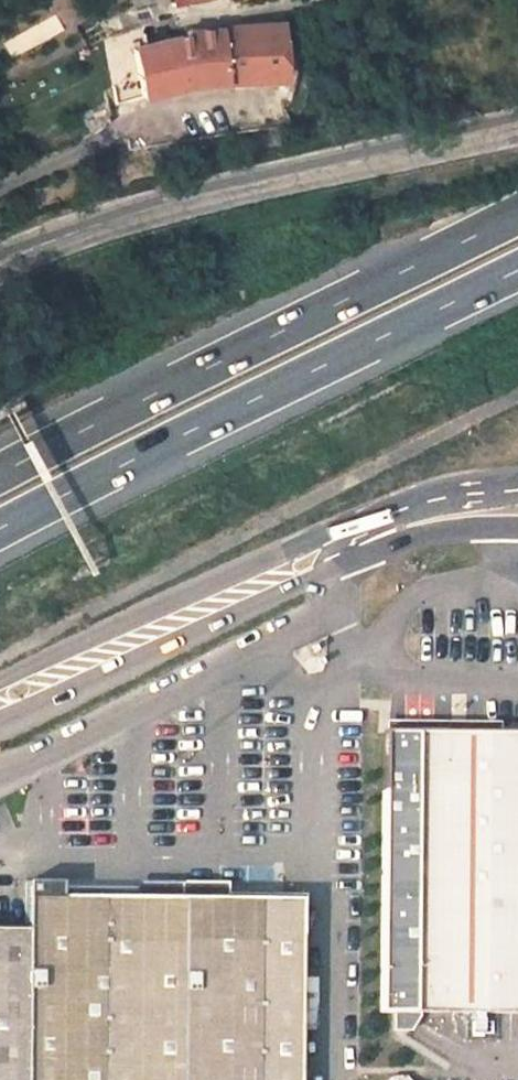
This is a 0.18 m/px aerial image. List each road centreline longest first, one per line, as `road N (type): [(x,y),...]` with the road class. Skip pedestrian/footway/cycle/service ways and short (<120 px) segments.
road 1 (motorway): [(0,538),(517,272)]
road 2 (motorway): [(517,218),(0,479)]
road 3 (secondary): [(0,264),(193,185),(517,129)]
road 4 (unclassified): [(0,707),(369,534)]
road 5 (unclassified): [(517,484),(369,534)]
road 6 (unclassified): [(369,534),(517,527)]

